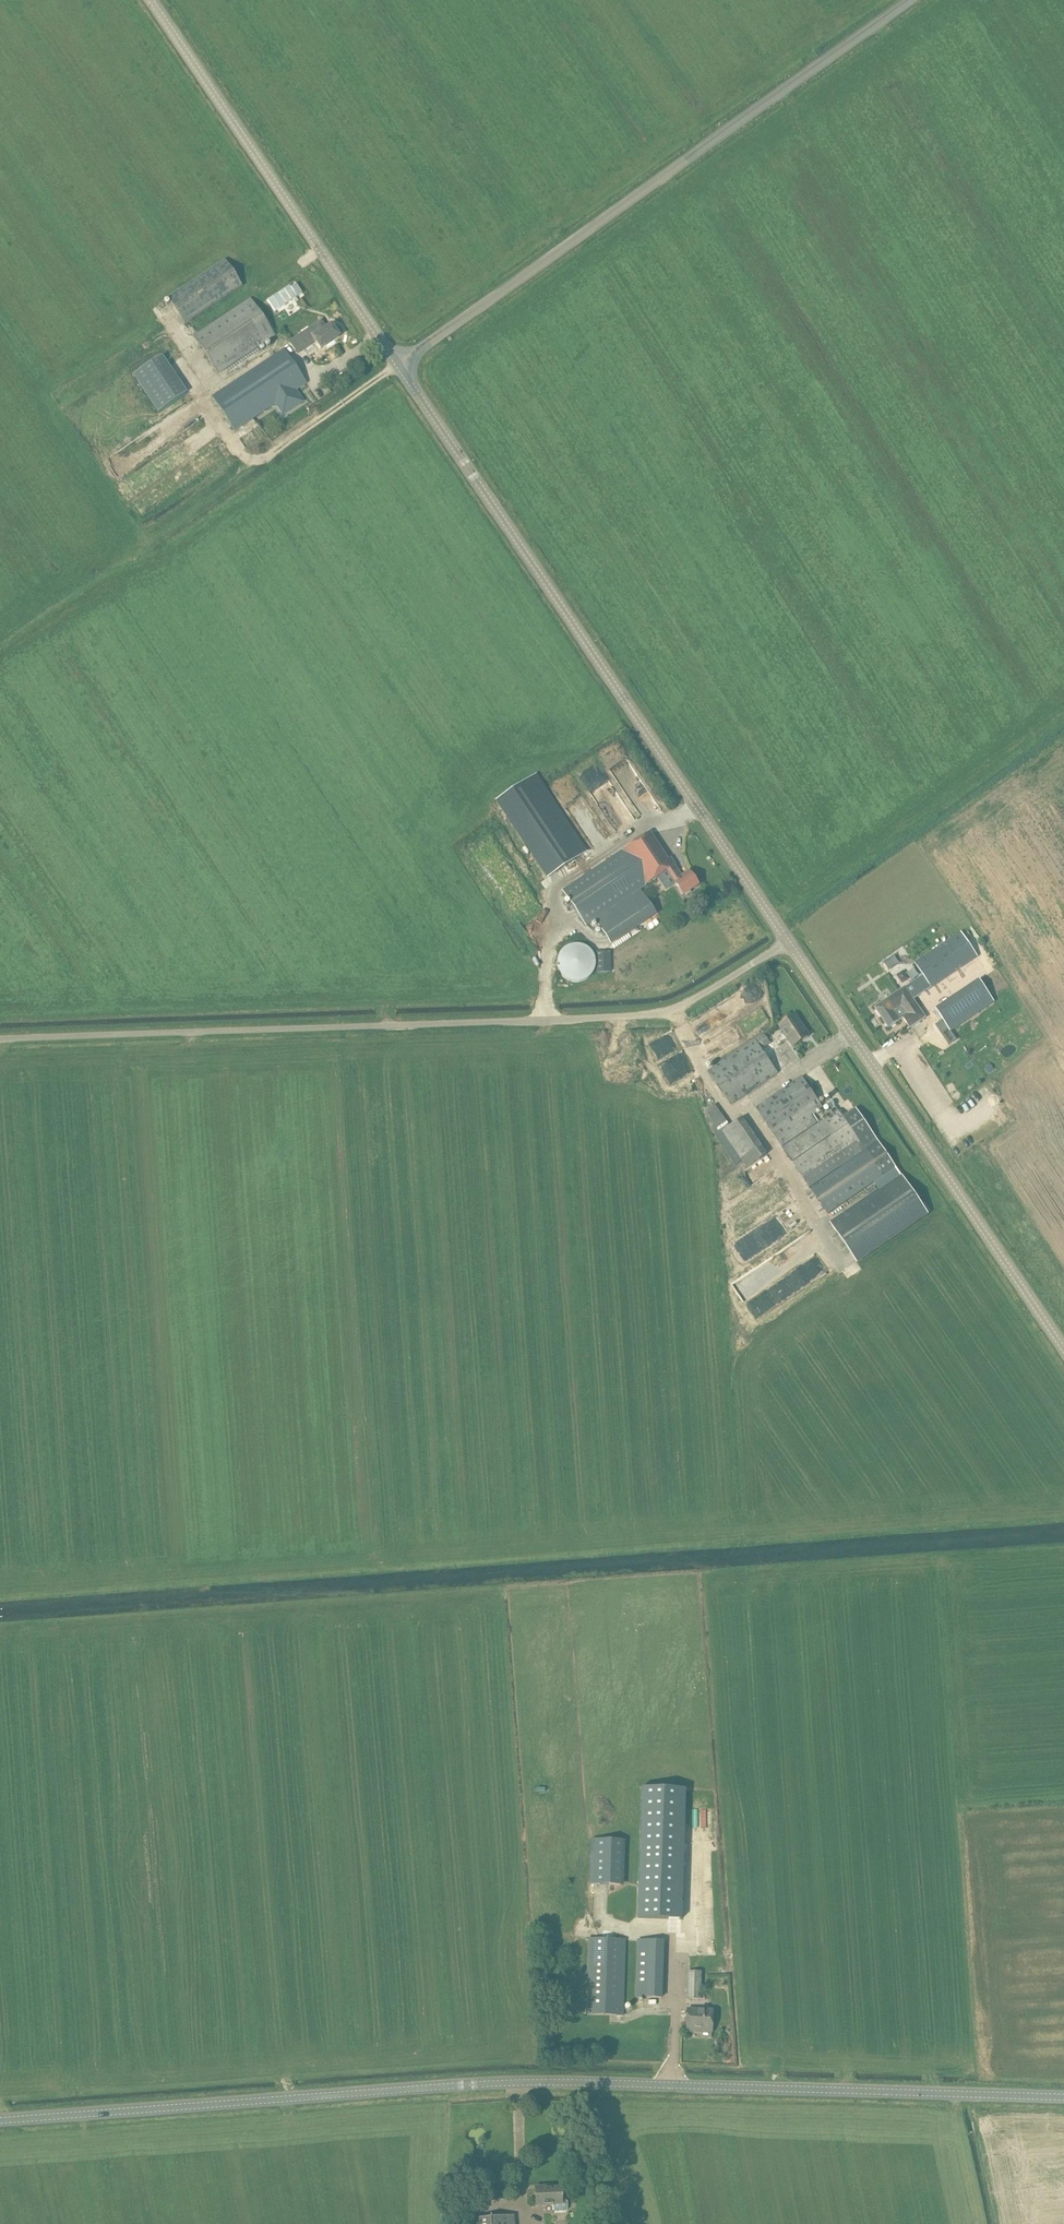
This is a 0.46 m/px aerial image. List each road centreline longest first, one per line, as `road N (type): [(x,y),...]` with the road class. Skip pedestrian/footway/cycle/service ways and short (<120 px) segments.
road 1 (tertiary): [(0,2119),(588,2082),(1063,2099)]
road 2 (unclassified): [(0,1035),(664,1011),(789,936)]
road 3 (unclassified): [(789,936),(398,360)]
road 4 (unclassified): [(398,360),(906,0)]
road 5 (unclassified): [(1063,1345),(789,936)]
road 6 (unclassified): [(398,360),(153,0)]

